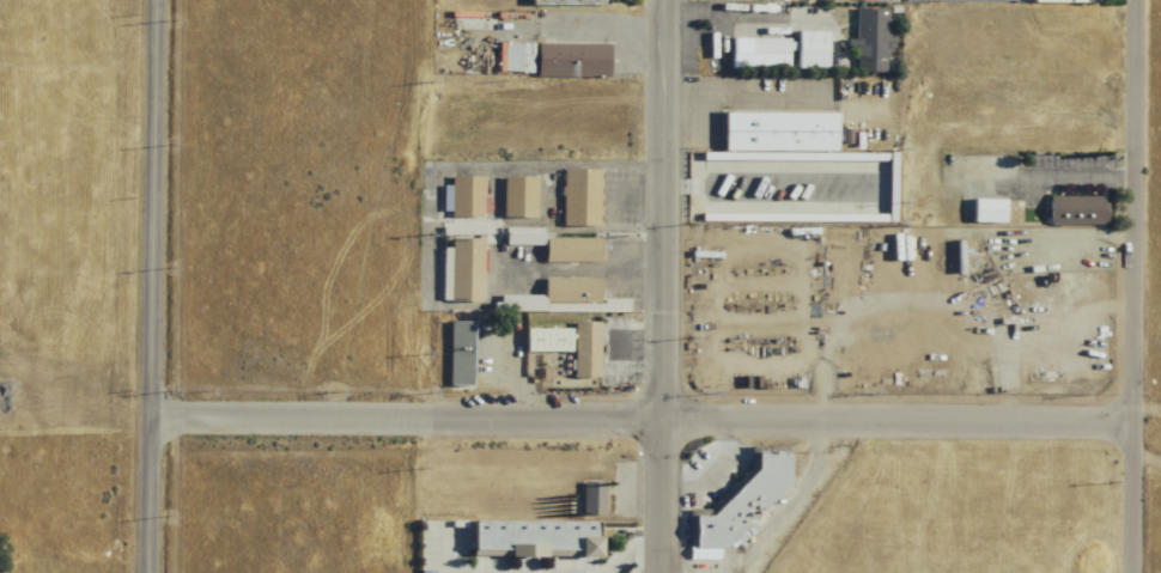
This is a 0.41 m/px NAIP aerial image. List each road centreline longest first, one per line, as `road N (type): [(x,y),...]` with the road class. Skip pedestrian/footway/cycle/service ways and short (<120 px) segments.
road 1 (residential): [(153,421),(1116,422),(1136,414)]
road 2 (tertiary): [(151,572),(157,0)]
road 3 (residential): [(1134,572),(1137,0)]
road 4 (residential): [(662,572),(665,0)]

